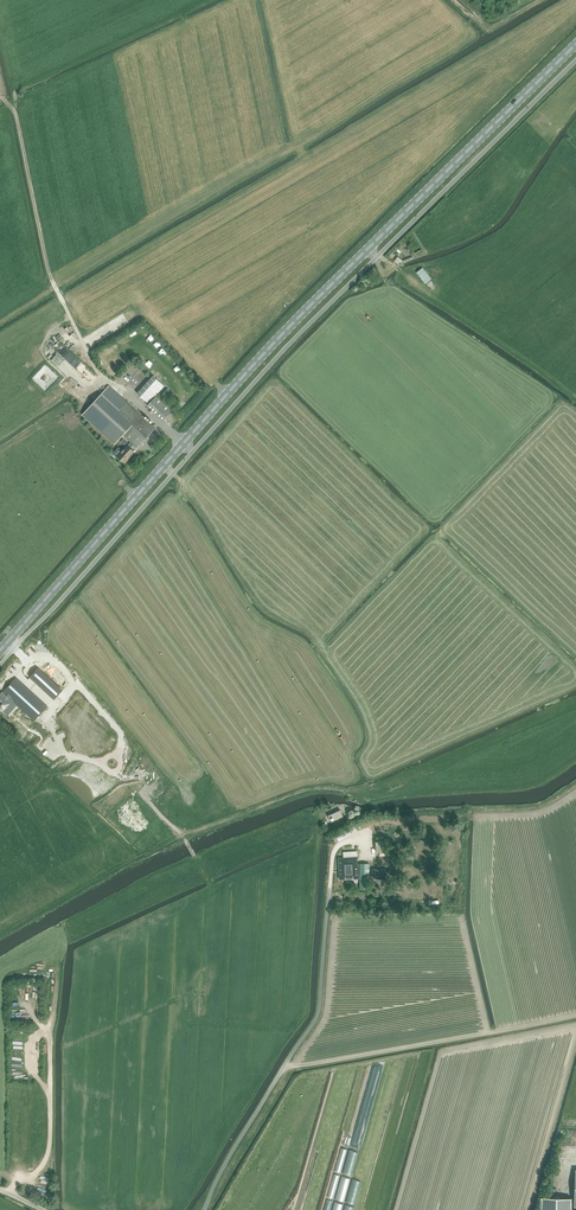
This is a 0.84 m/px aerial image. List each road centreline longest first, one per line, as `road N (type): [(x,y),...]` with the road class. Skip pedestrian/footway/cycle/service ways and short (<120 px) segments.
road 1 (secondary): [(0,651),(279,338),(575,44)]
road 2 (unclassified): [(203,1209),(316,1020),(330,888)]
road 3 (track): [(14,109),(47,269),(102,378)]
road 4 (track): [(575,396),(367,250)]
road 5 (track): [(58,711),(182,835)]

